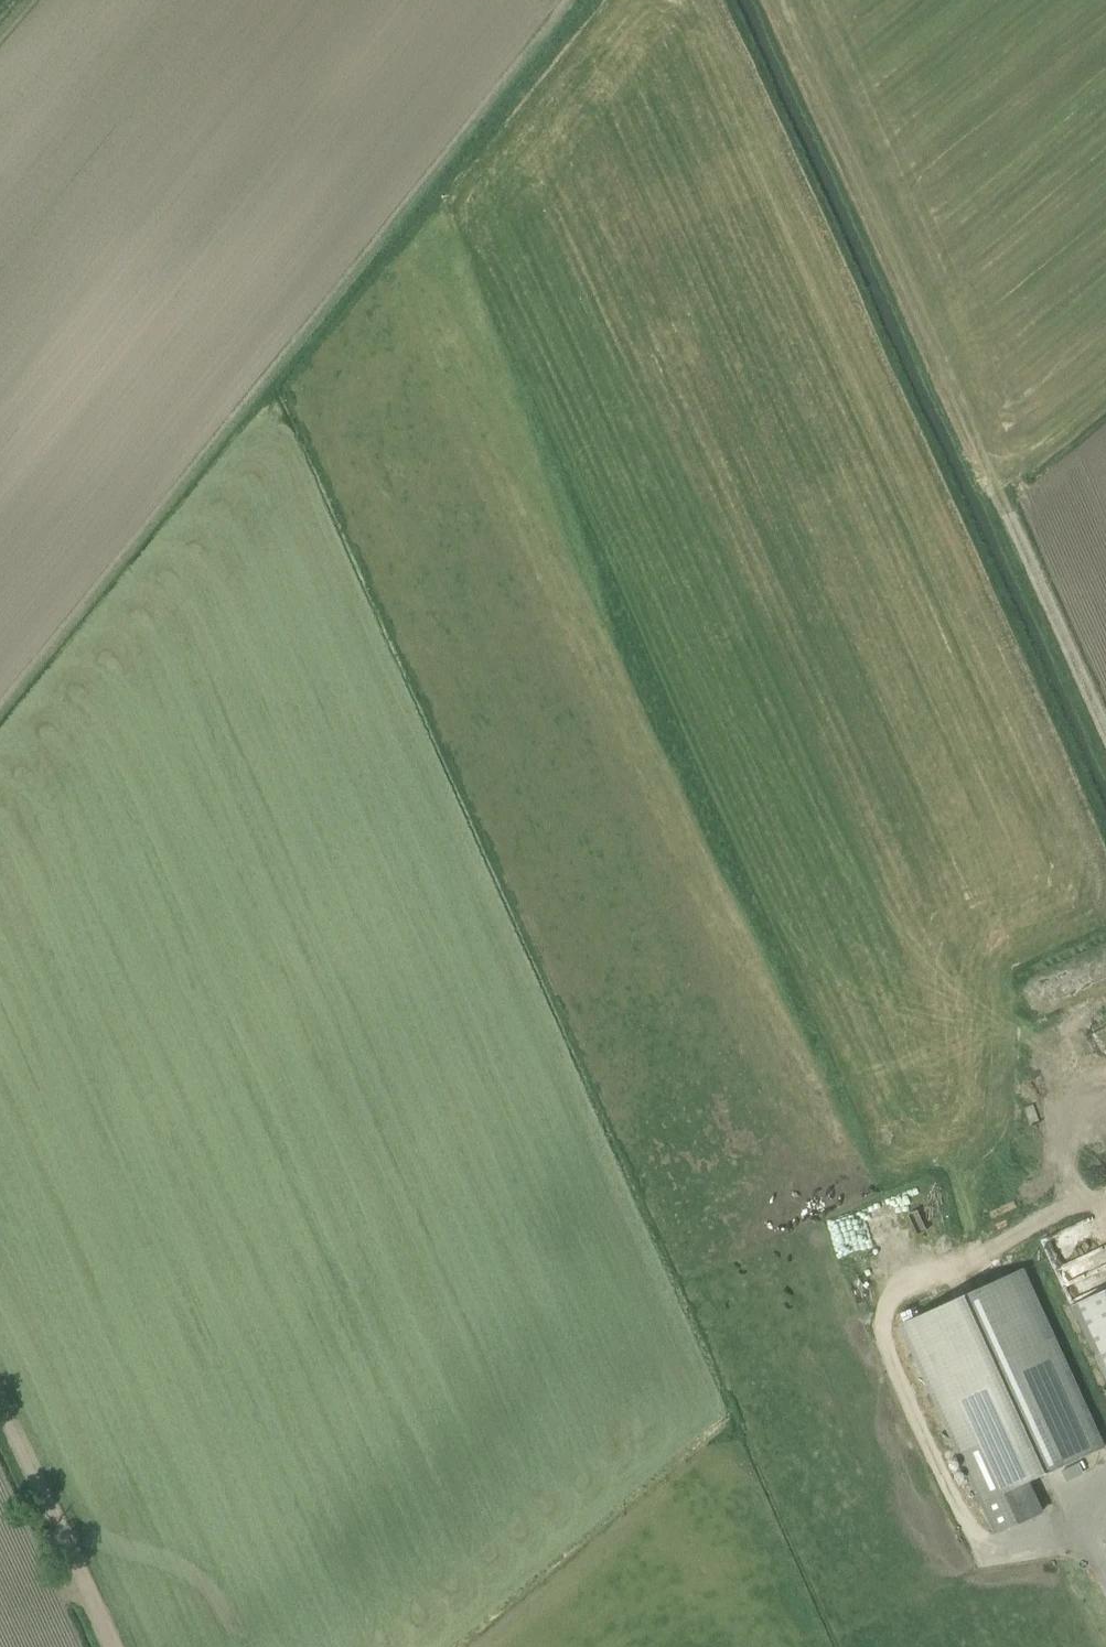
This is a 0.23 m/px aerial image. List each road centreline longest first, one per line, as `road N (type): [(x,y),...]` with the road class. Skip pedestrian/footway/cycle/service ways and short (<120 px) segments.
road 1 (track): [(111,1646),(0,1409)]
road 2 (track): [(1013,523),(1105,726)]

